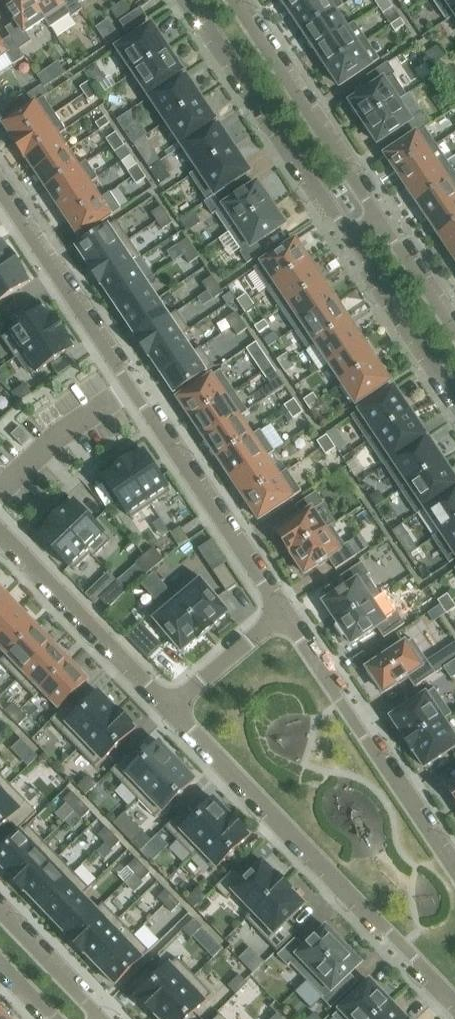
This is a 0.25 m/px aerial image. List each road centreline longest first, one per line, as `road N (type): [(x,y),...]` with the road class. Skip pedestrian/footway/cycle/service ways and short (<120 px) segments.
road 1 (residential): [(172,707),(454,1003)]
road 2 (residential): [(454,874),(284,616)]
road 3 (residential): [(191,0),(358,244)]
road 4 (residential): [(284,616),(233,552),(132,388)]
road 5 (residential): [(381,226),(231,0)]
road 6 (residential): [(0,527),(172,707)]
road 7 (residential): [(132,388),(0,192)]
road 8 (residential): [(0,493),(57,437),(132,388)]
road 9 (residential): [(358,244),(454,383)]
road 10 (residential): [(103,1018),(0,912)]
road 11 (residential): [(284,616),(172,707)]
road 12 (residential): [(454,336),(381,226)]

